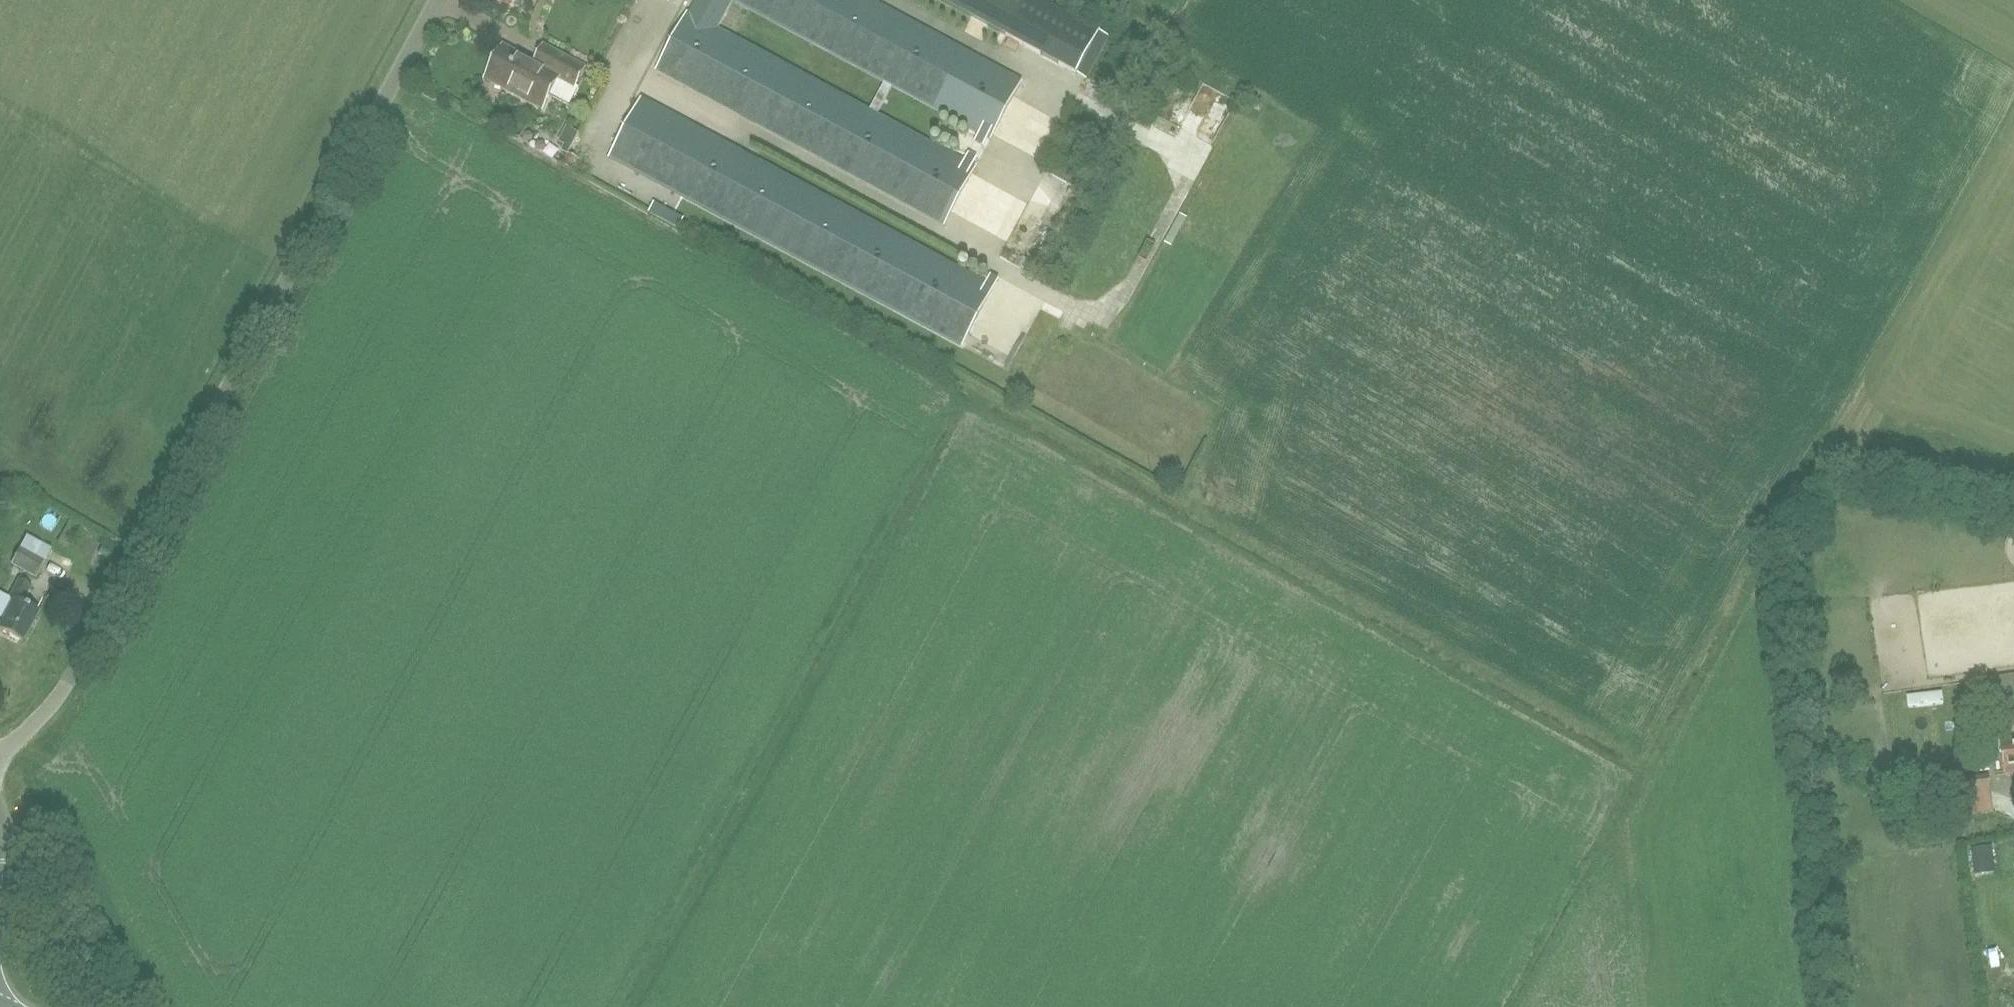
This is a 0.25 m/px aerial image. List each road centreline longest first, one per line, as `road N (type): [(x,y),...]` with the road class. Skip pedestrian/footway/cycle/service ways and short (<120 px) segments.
road 1 (unclassified): [(0,752),(70,679),(437,0)]

